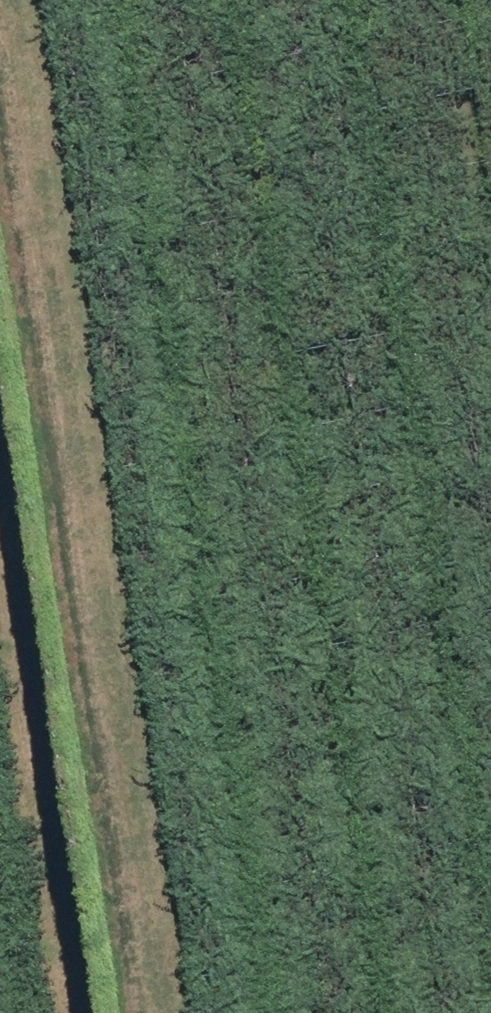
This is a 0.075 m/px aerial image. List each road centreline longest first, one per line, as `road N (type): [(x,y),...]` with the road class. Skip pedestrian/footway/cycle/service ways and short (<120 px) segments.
road 1 (track): [(167,1012),(21,0)]
road 2 (track): [(84,1012),(0,437)]

